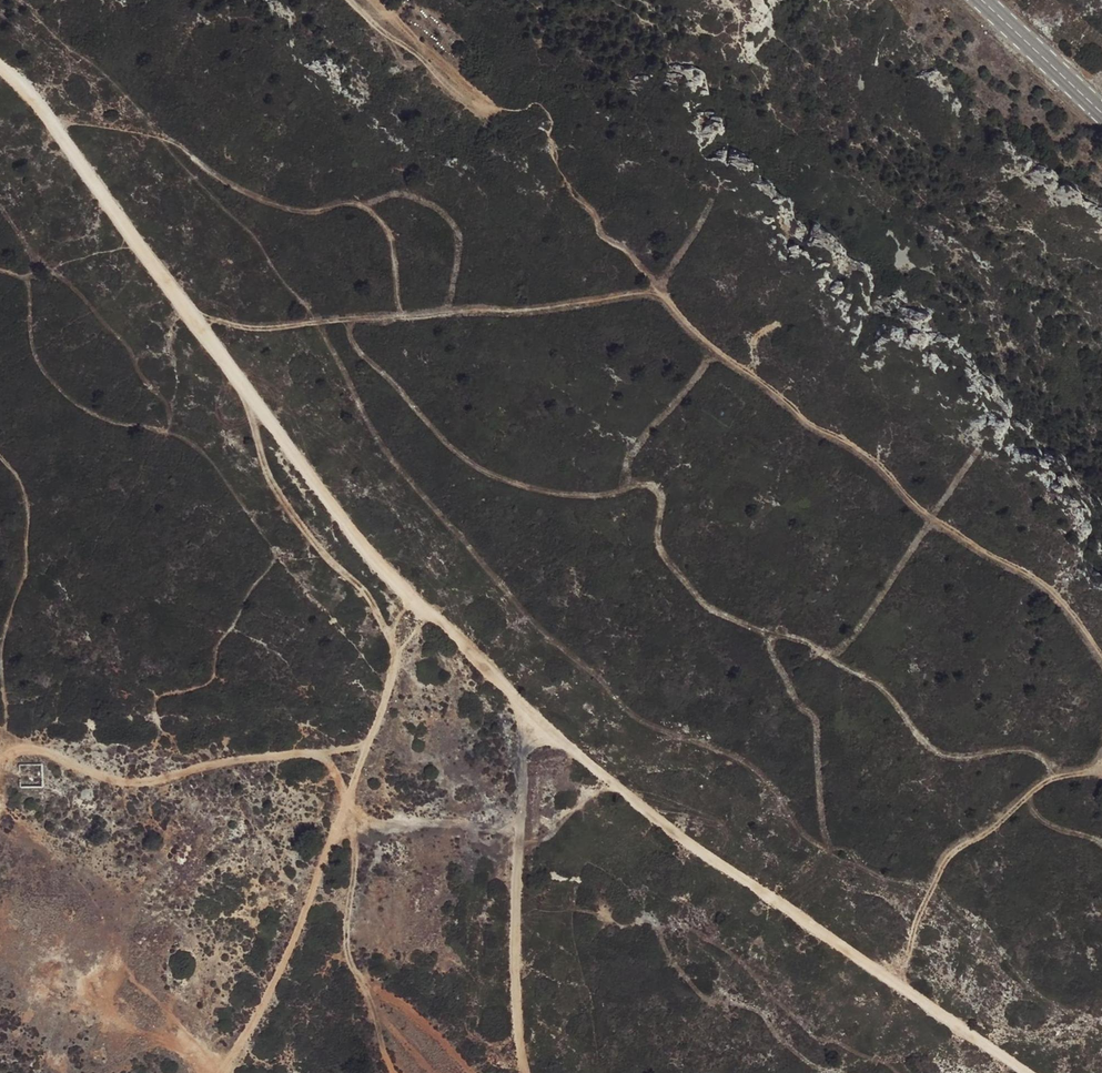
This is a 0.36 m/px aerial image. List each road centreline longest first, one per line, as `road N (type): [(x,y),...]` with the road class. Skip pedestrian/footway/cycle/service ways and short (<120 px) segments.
road 1 (track): [(198,318),(283,325),(652,290),(807,420),(877,457),(914,503),(1042,583),(1101,659)]
road 2 (track): [(0,61),(35,93),(414,604),(530,708)]
road 3 (track): [(530,708),(773,899),(1031,1072)]
road 4 (track): [(220,1072),(295,950),(414,604)]
road 5 (track): [(363,747),(232,760),(154,783),(108,782),(30,752),(0,759)]
road 6 (track): [(522,1072),(521,804),(530,708)]
road 7 (track): [(1101,761),(1038,786),(949,855),(895,981)]
road 8 (tertiary): [(983,0),(1101,111)]

